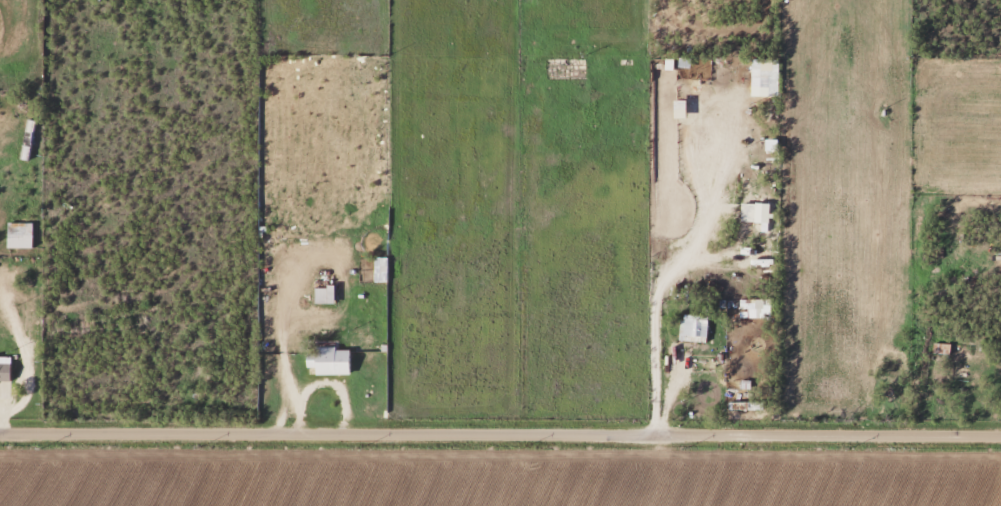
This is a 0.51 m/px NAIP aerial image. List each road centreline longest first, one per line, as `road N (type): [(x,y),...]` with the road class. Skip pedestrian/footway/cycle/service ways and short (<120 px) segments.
road 1 (residential): [(0,436),(1000,433)]

